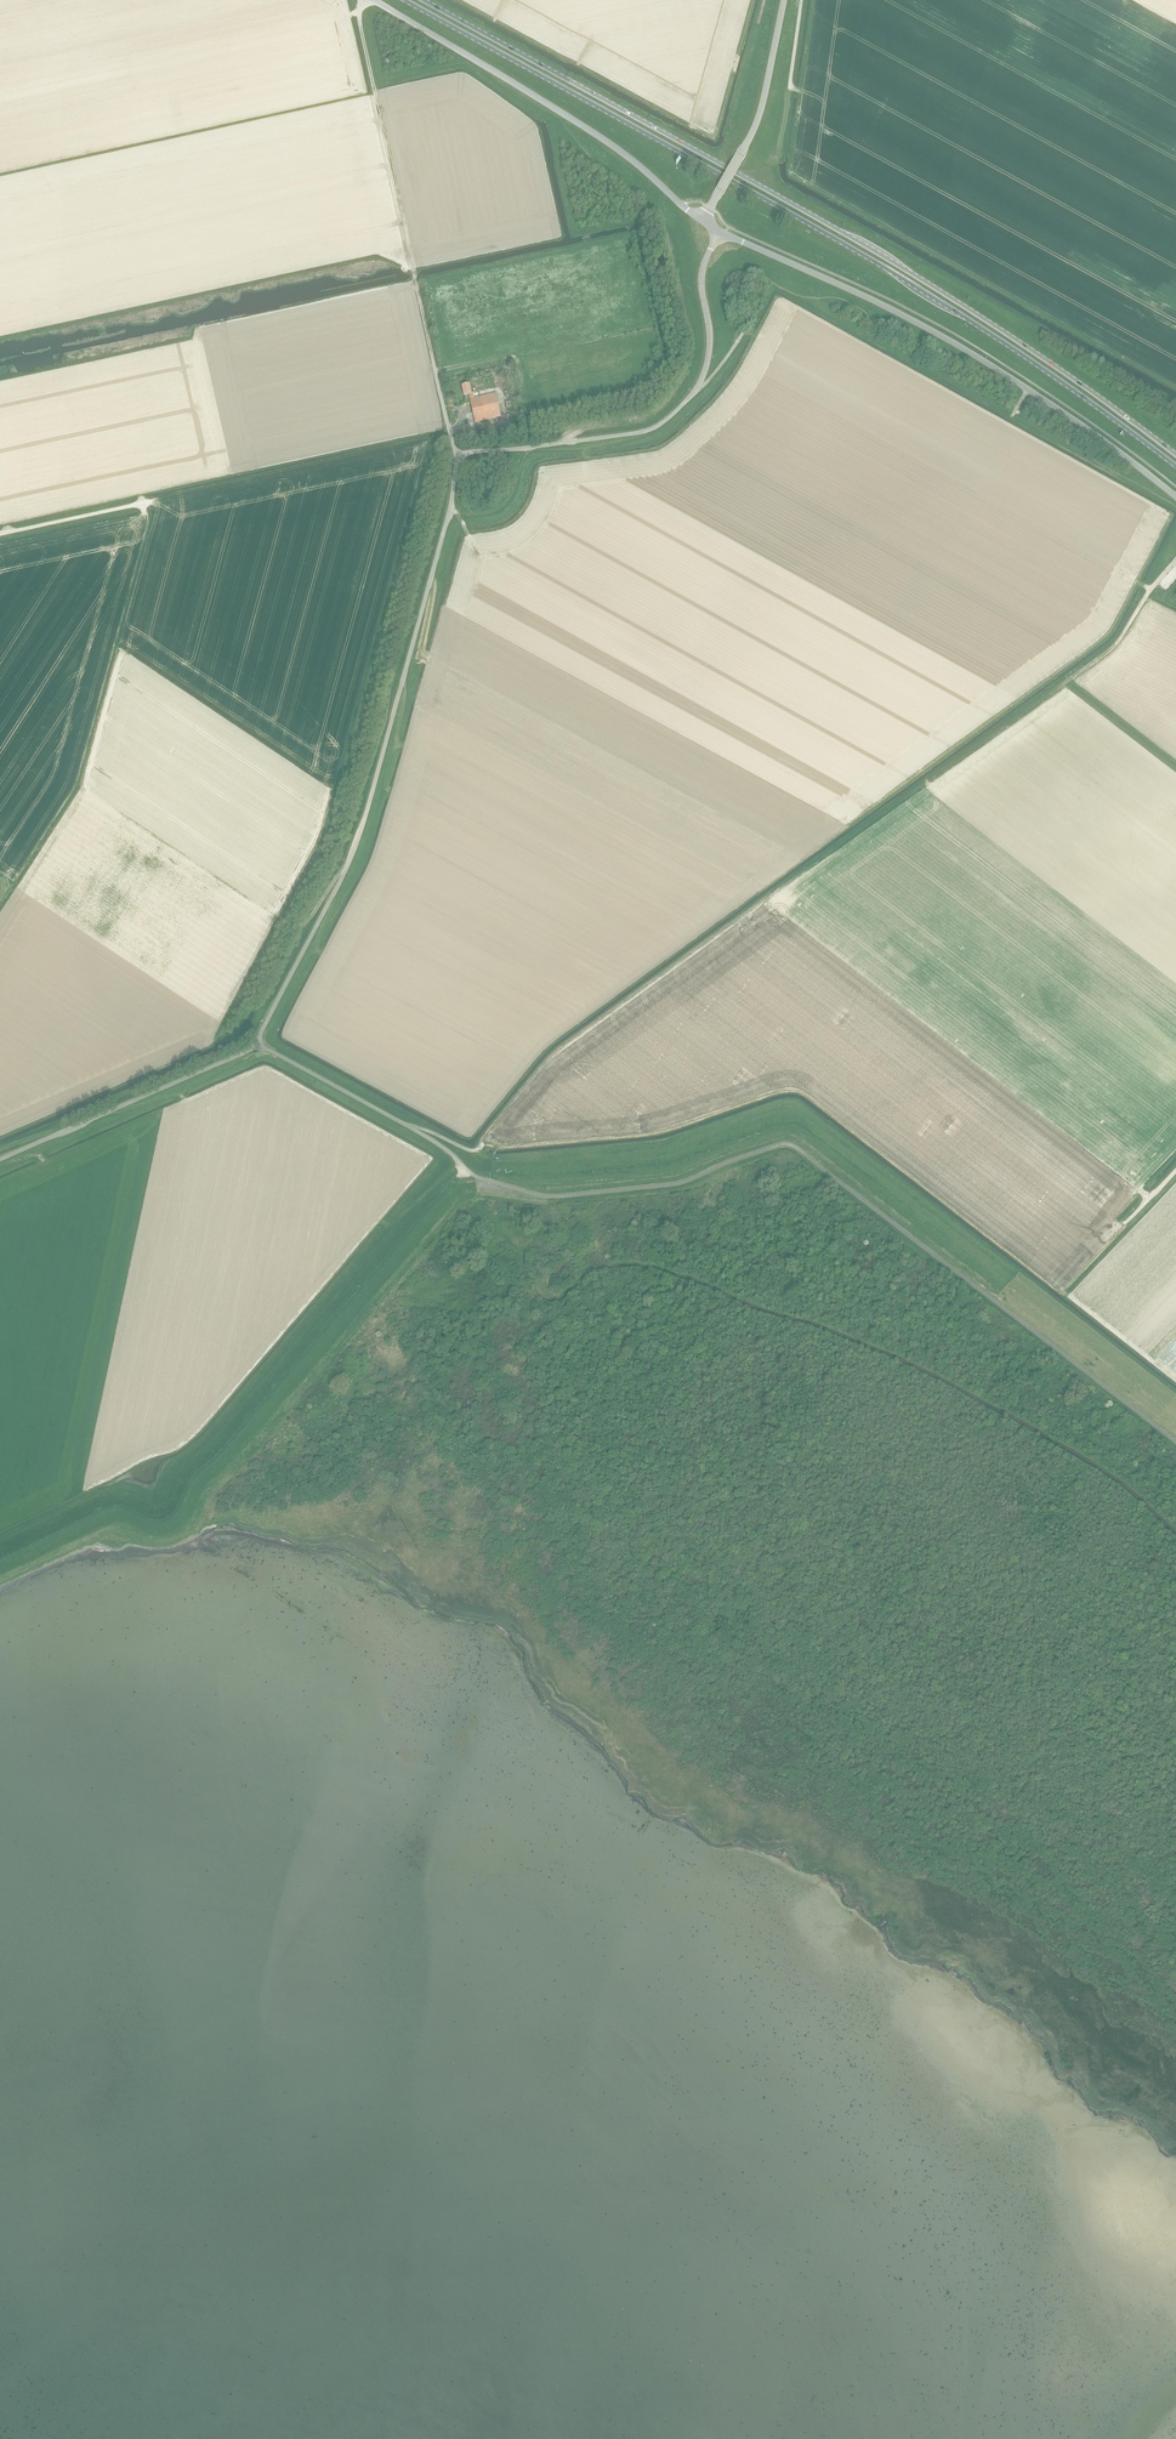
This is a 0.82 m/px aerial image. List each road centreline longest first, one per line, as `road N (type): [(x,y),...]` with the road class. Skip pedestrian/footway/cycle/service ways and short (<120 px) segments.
road 1 (primary): [(405,0),(933,297),(1175,466)]
road 2 (primary): [(1175,455),(878,253),(423,0)]
road 3 (track): [(1175,1533),(1070,1449),(823,1327),(636,1264),(596,1271),(552,1298),(527,1272),(522,1250),(480,1209),(472,1174)]
road 4 (track): [(0,1561),(121,1508),(161,1520),(187,1470),(461,1164)]
road 5 (unclassified): [(256,1042),(355,843),(449,511),(456,454)]
road 6 (unclassified): [(1175,497),(965,349),(722,233)]
road 7 (unclassified): [(456,454),(361,26),(364,0)]
road 8 (unclassified): [(456,454),(637,433),(665,420),(703,377),(710,337),(702,278),(722,233)]
road 9 (unclassified): [(703,221),(587,129),(375,0)]
road 10 (unclassified): [(0,1160),(256,1042)]
road 11 (track): [(832,852),(1057,688)]
road 12 (unclassified): [(703,221),(759,118),(783,0)]
road 13 (track): [(653,428),(587,449),(528,448),(508,502),(473,512)]
road 14 (track): [(1175,560),(1115,644),(1057,688)]
road 15 (unclassified): [(407,1126),(256,1042)]

